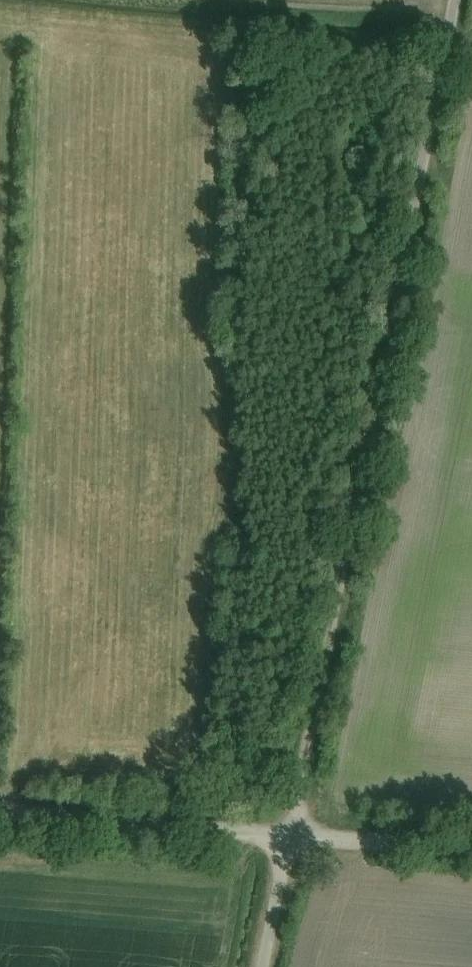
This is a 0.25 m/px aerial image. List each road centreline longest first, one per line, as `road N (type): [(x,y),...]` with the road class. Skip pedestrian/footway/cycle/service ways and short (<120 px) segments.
road 1 (unclassified): [(254,966),(449,0)]
road 2 (track): [(0,803),(471,845)]
road 3 (track): [(279,0),(446,15)]

